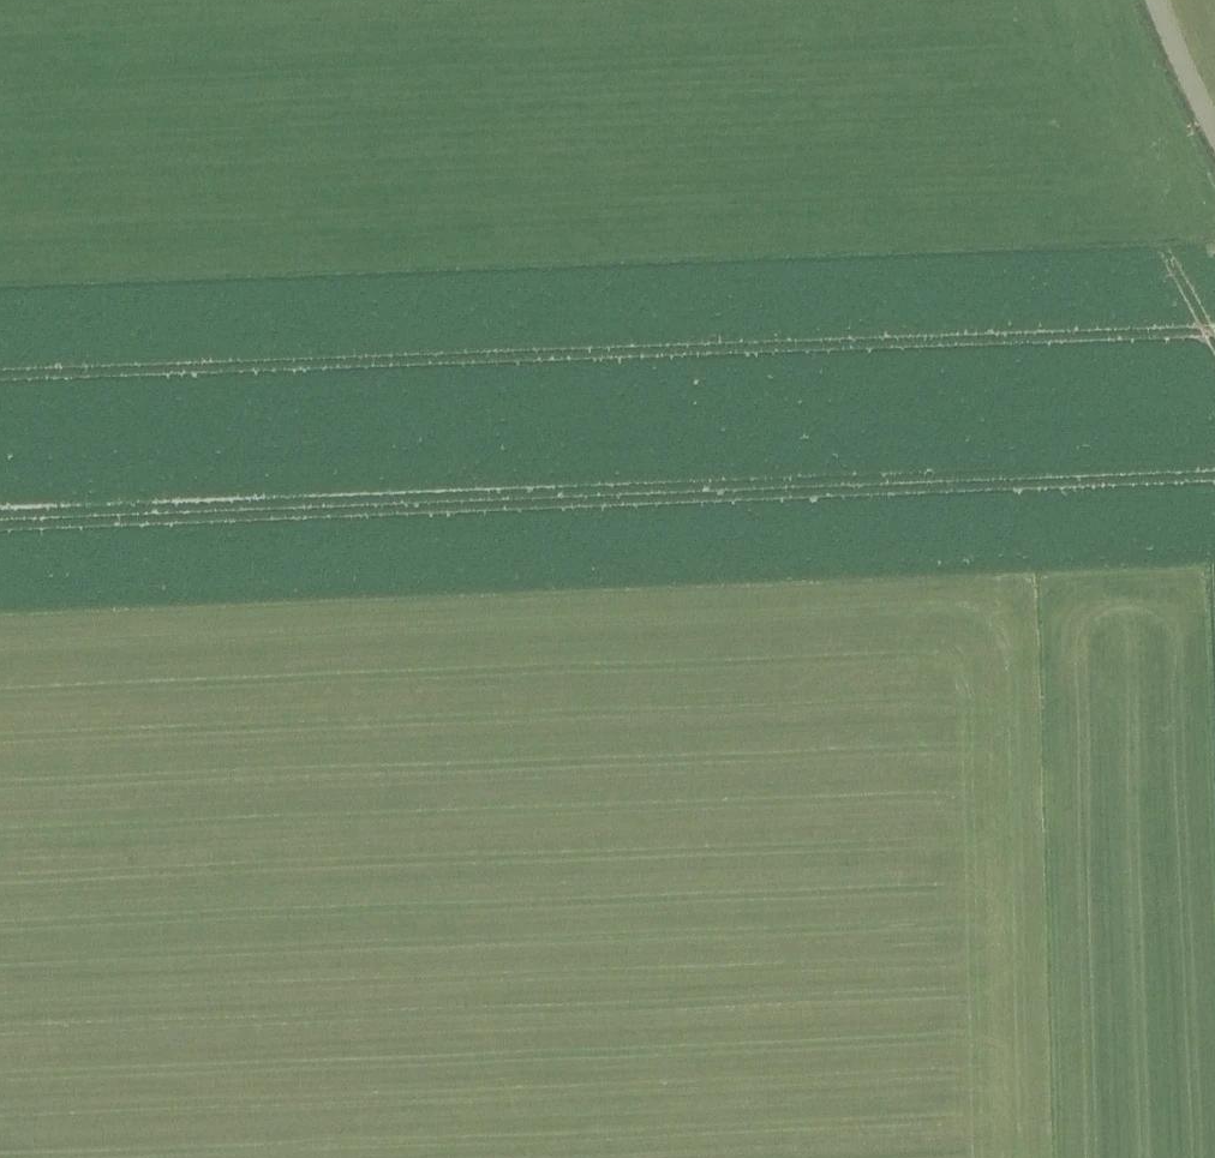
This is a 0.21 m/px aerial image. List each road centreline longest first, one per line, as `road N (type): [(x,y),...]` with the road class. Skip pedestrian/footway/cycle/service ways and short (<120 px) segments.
road 1 (unclassified): [(1214,129),(1157,0)]

